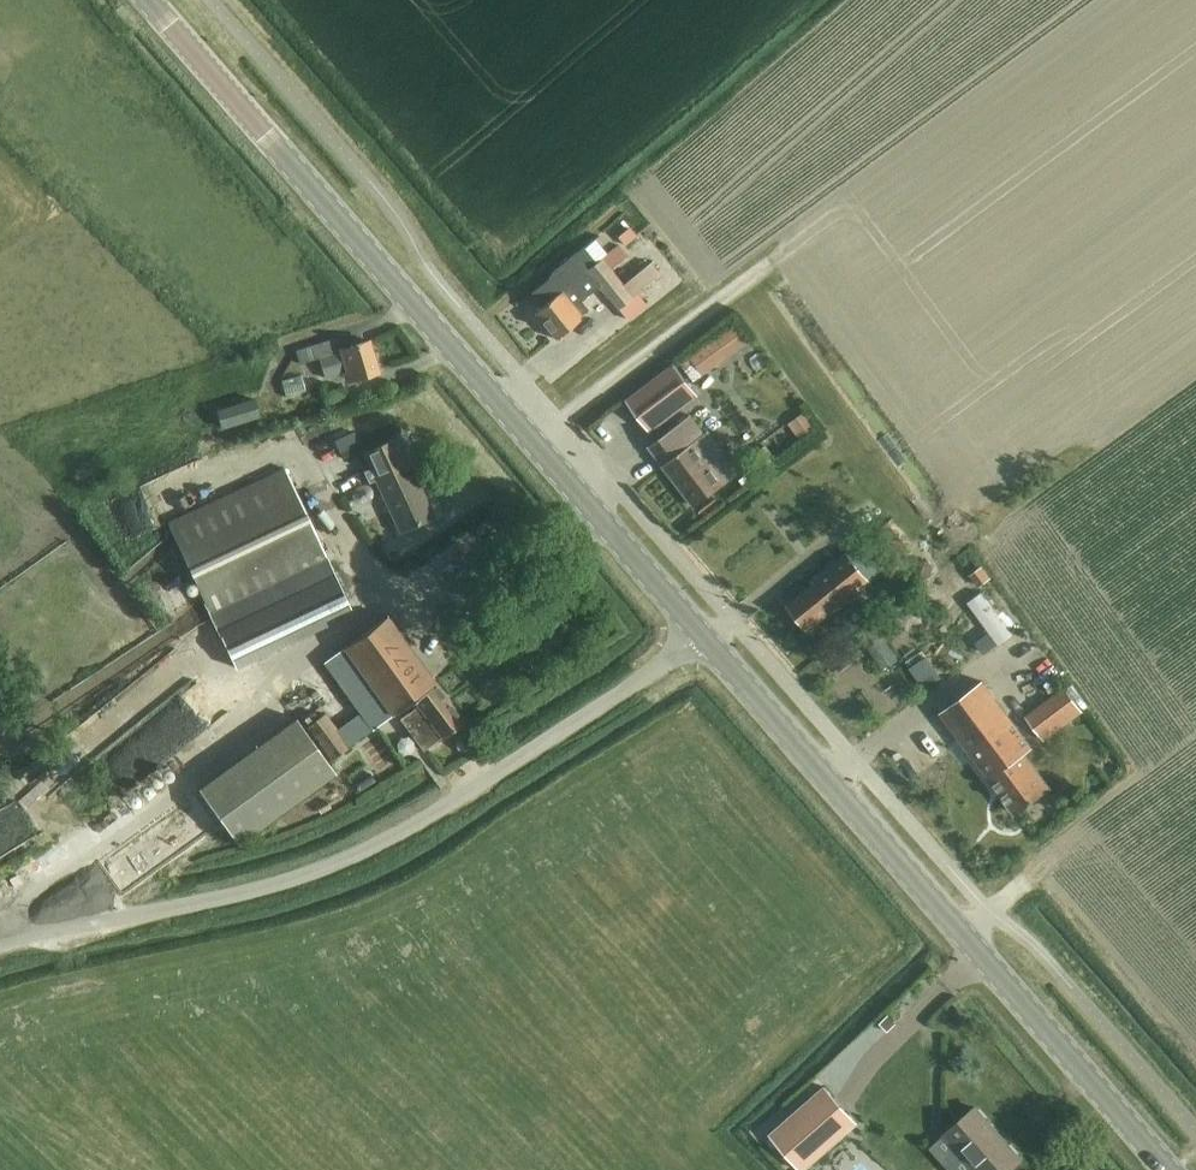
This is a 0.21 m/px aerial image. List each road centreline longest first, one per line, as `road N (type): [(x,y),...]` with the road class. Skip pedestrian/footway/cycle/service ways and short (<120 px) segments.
road 1 (secondary): [(702,634),(147,0)]
road 2 (unclassified): [(0,946),(421,820),(702,634)]
road 3 (secondary): [(1171,1169),(702,634)]

